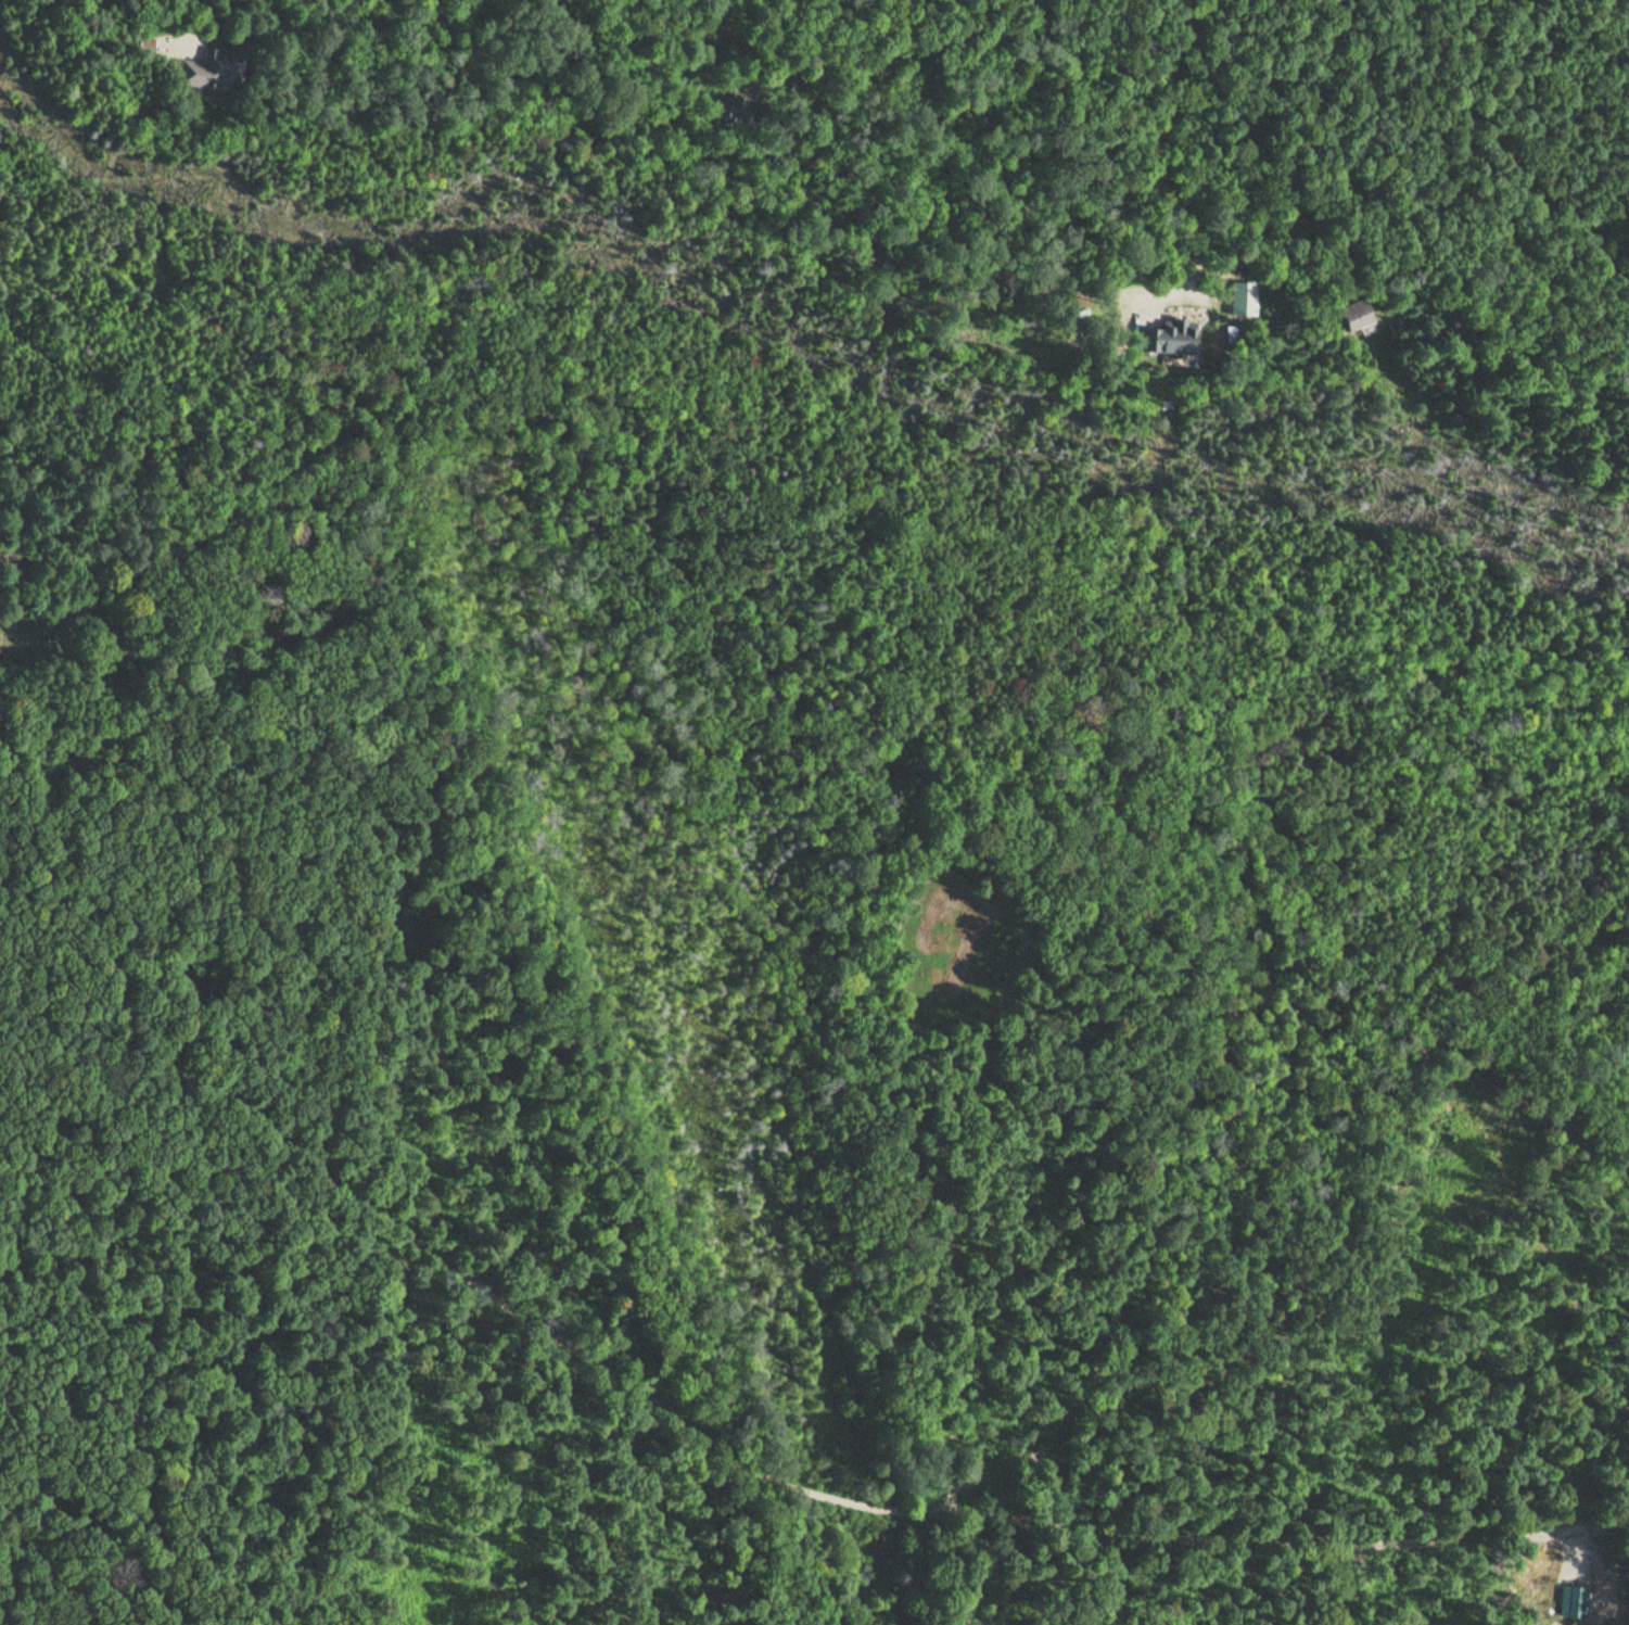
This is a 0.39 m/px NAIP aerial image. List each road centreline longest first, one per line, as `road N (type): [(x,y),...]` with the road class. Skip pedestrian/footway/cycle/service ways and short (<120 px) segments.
road 1 (track): [(0,1010),(179,1072),(755,1469),(802,1488)]
road 2 (track): [(865,1505),(1316,1545),(1628,1524)]

